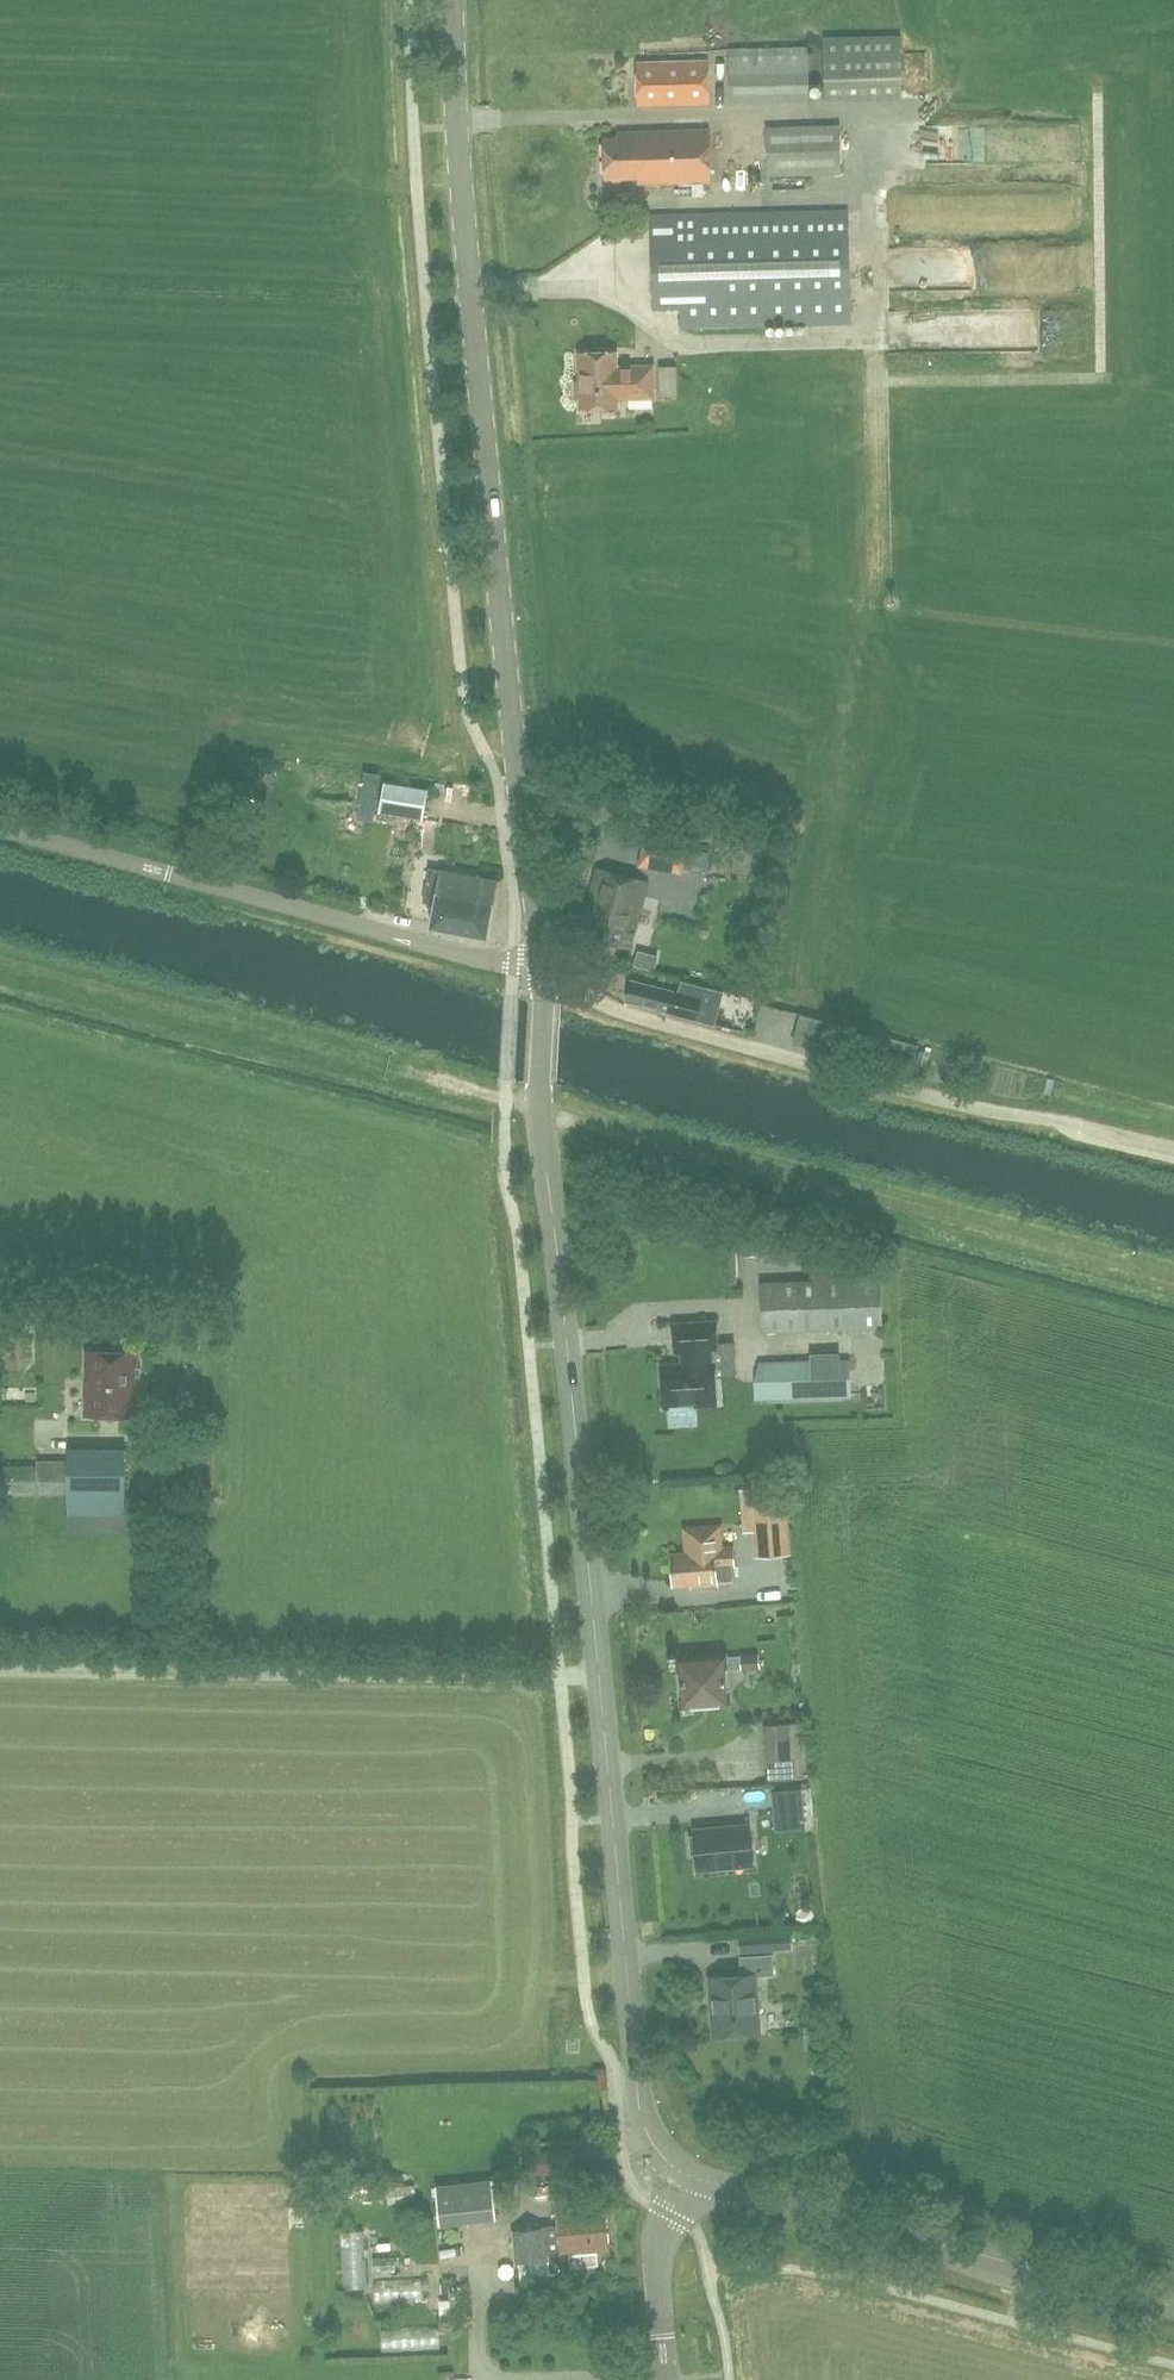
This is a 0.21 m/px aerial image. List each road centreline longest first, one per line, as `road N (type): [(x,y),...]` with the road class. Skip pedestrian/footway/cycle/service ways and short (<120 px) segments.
road 1 (tertiary): [(688,2175),(653,2144),(641,2103),(545,1137),(542,976)]
road 2 (tertiary): [(542,976),(456,108),(454,0)]
road 3 (track): [(601,1677),(0,1670)]
road 4 (unclassified): [(542,976),(0,827)]
road 5 (unclassified): [(1054,1118),(982,1110),(638,1018),(542,976)]
road 6 (track): [(508,1096),(0,959)]
road 7 (tertiary): [(1173,2310),(688,2175)]
road 8 (tertiary): [(669,2379),(661,2233),(688,2175)]
road 9 (track): [(1173,1144),(1054,1118)]

